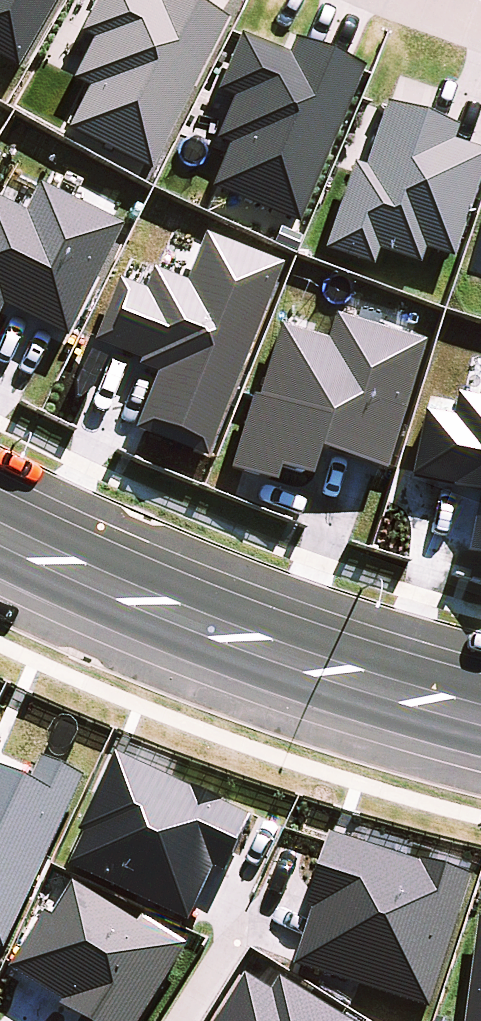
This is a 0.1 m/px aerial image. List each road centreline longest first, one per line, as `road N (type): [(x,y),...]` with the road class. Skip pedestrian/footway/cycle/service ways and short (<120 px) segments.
road 1 (secondary): [(0,533),(169,611),(371,685),(480,714)]

